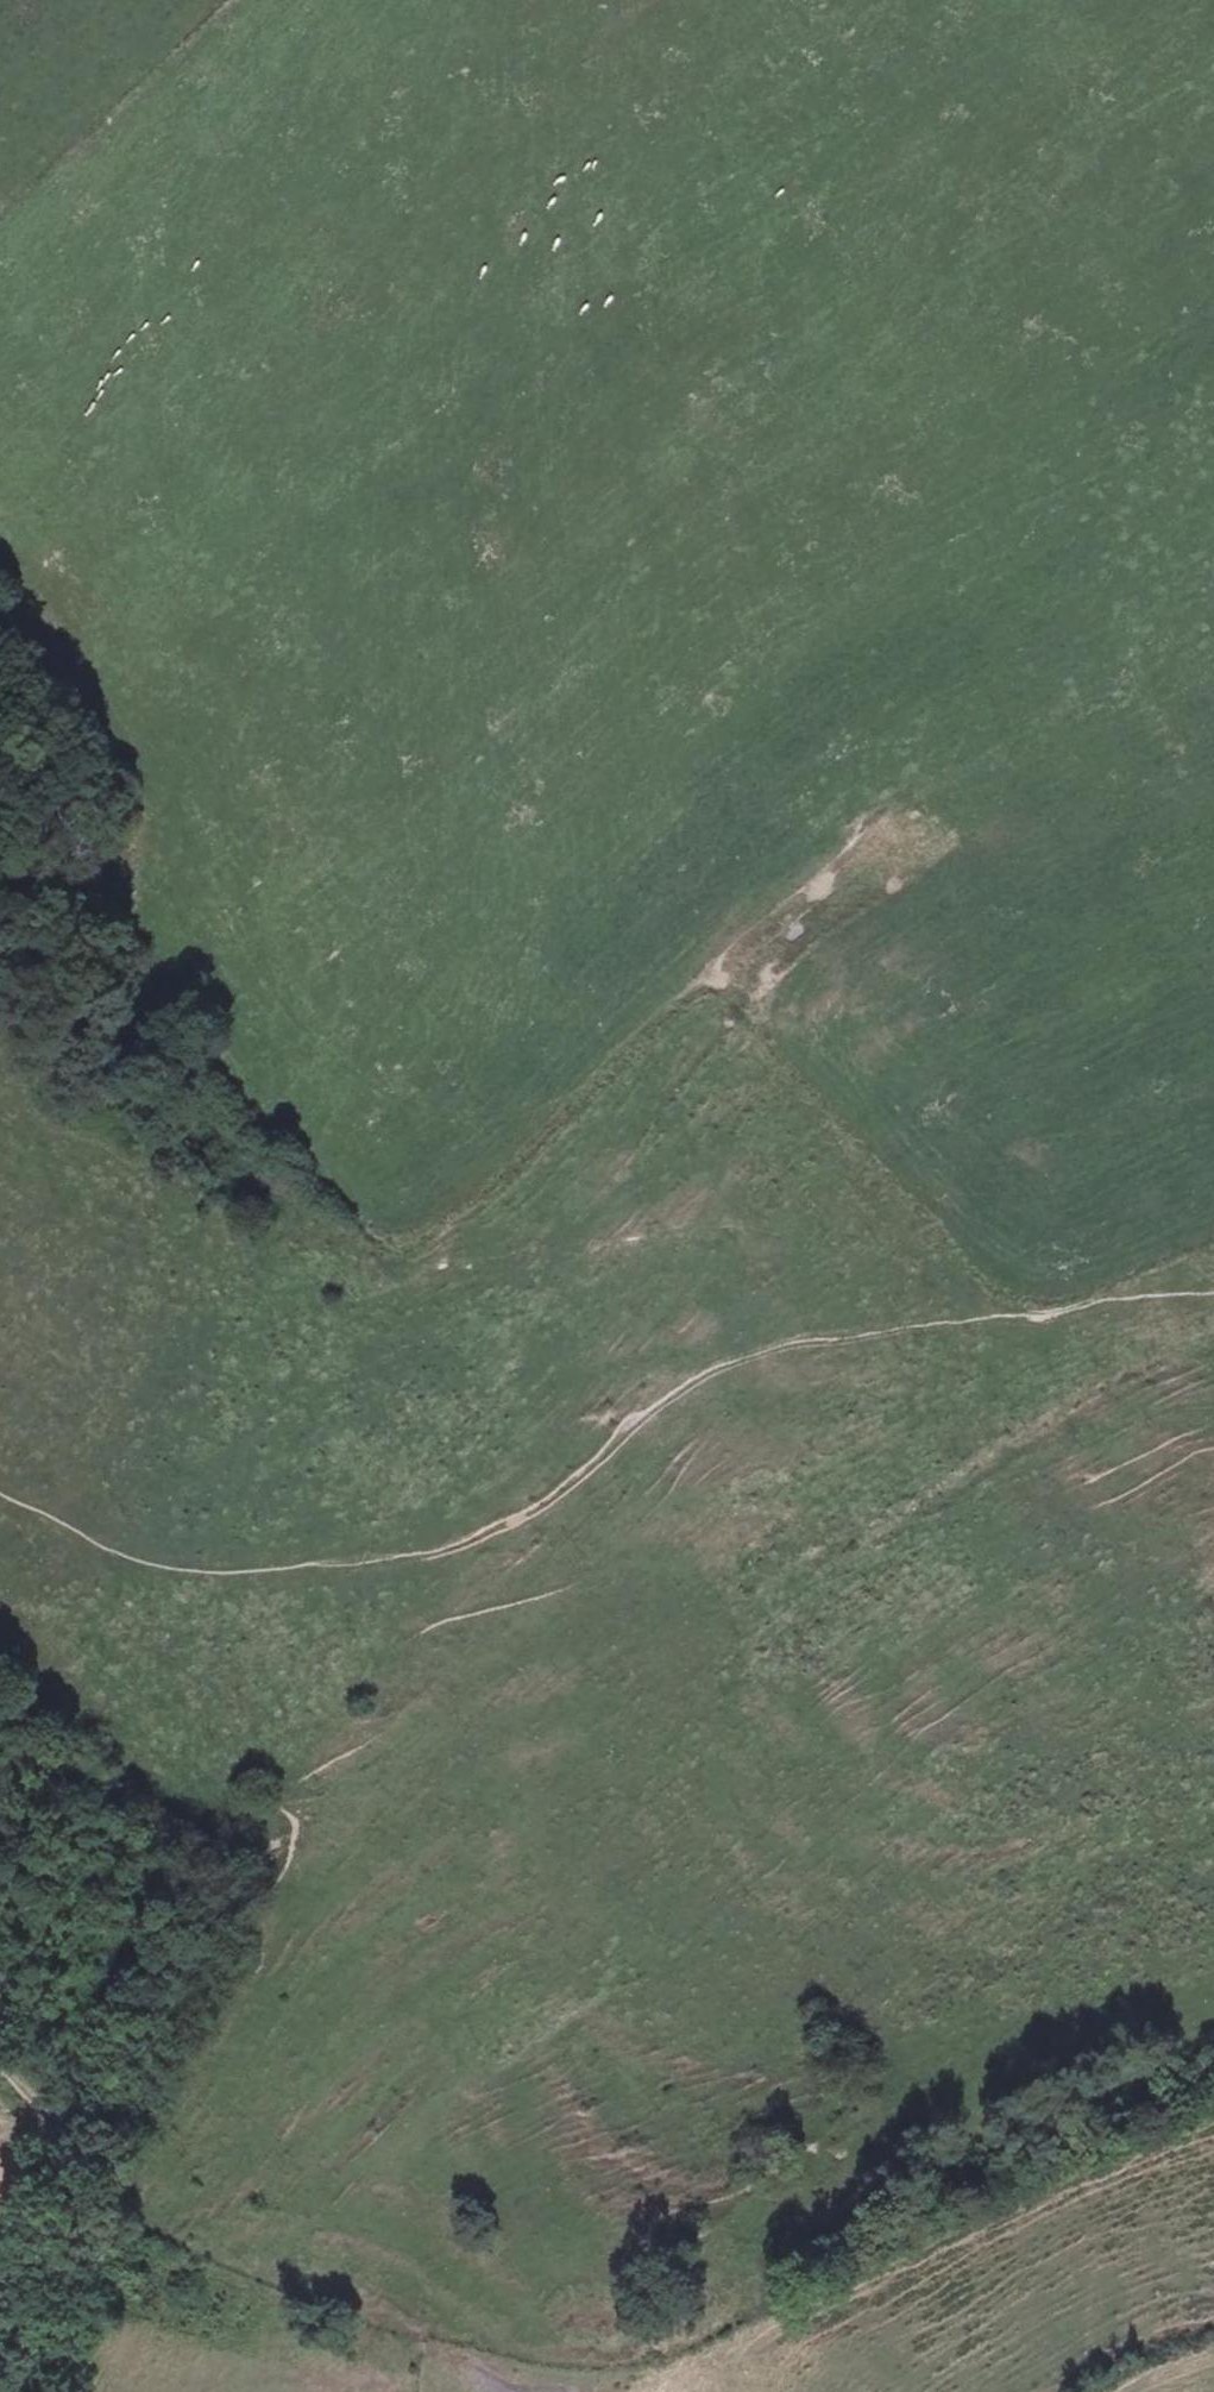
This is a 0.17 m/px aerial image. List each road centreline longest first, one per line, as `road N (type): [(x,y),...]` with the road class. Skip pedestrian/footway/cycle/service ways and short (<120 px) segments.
road 1 (track): [(0,2070),(98,2147),(21,2391)]

